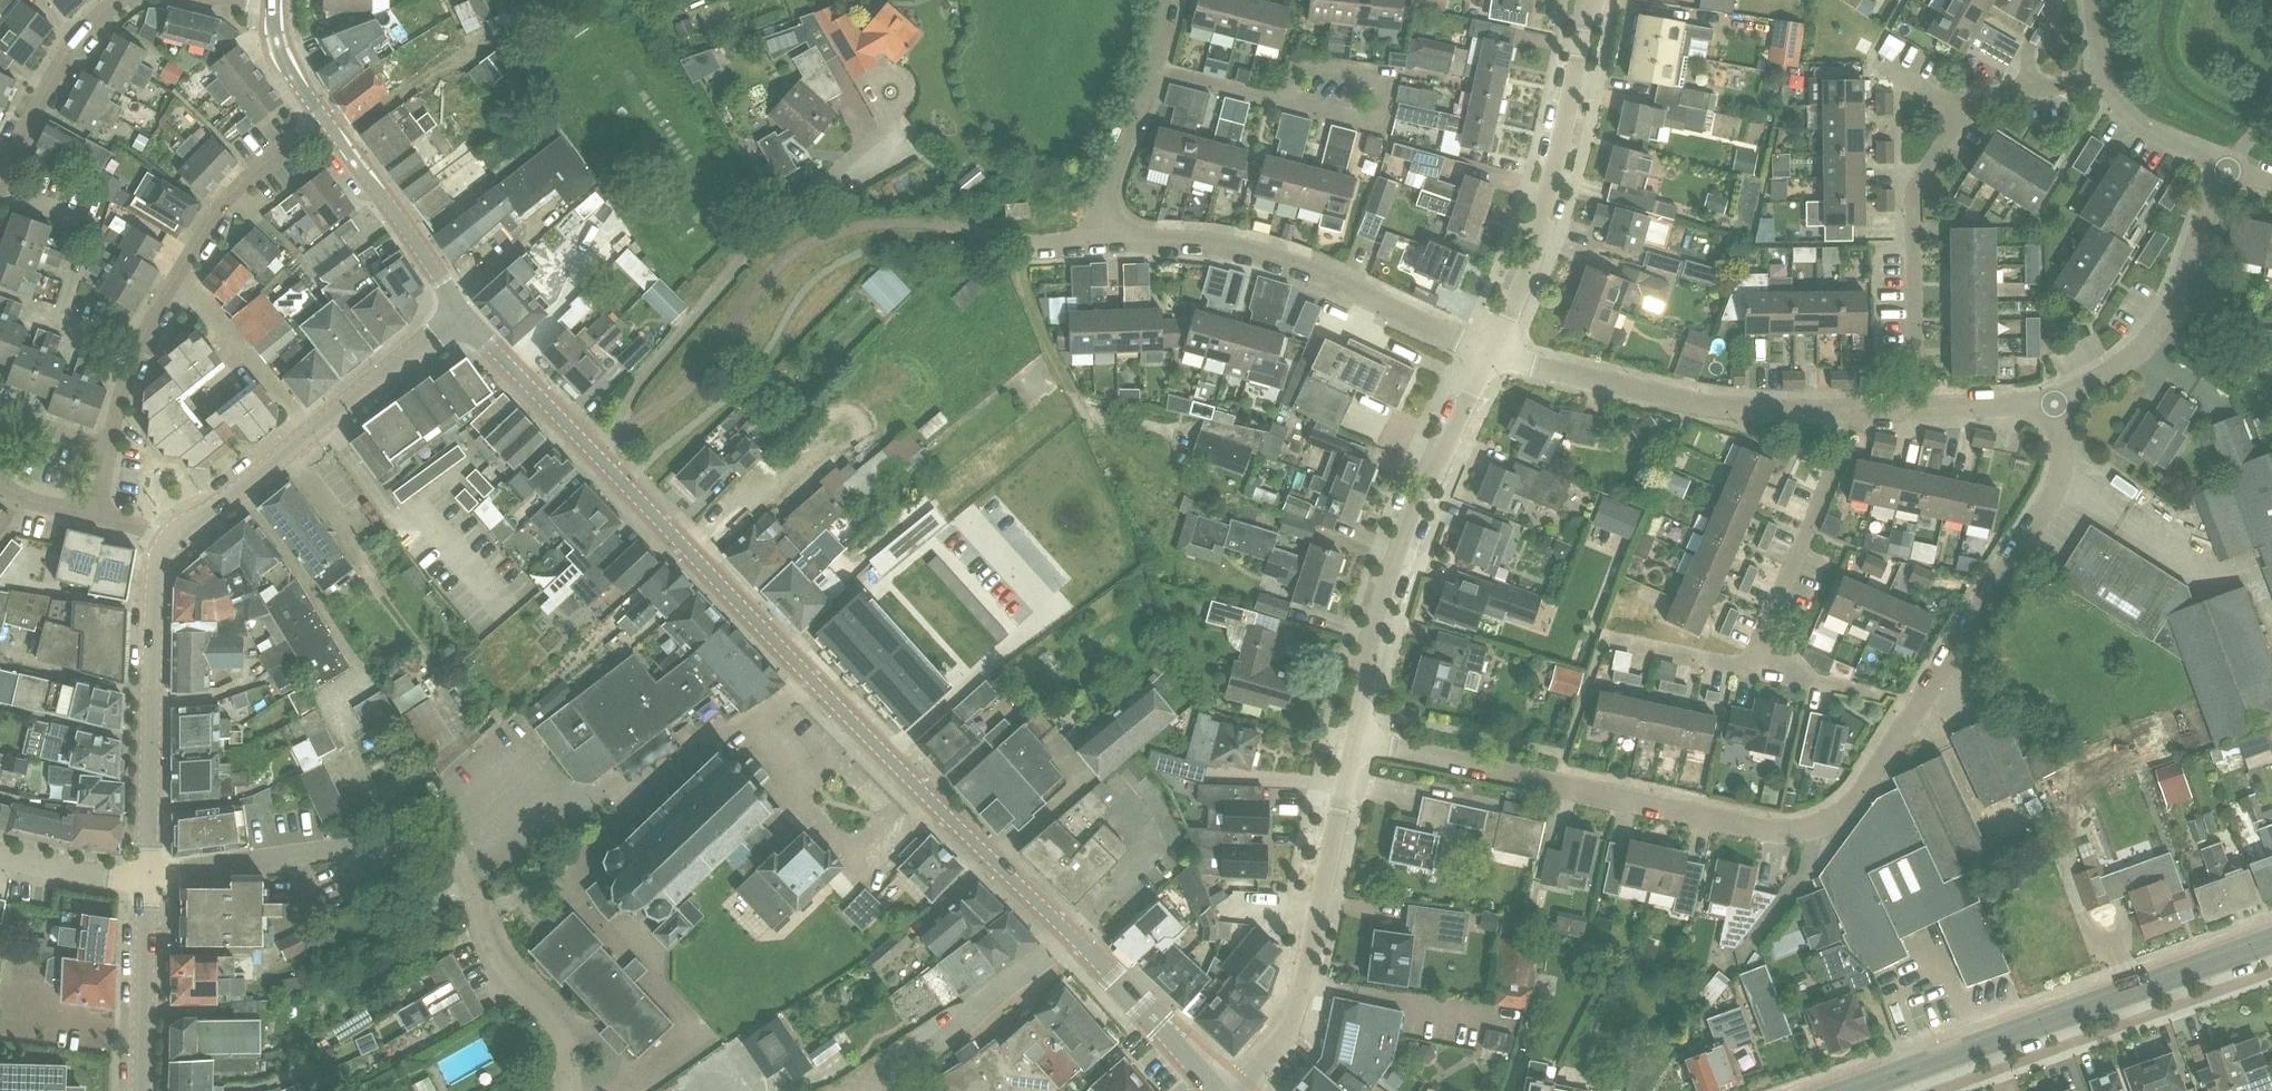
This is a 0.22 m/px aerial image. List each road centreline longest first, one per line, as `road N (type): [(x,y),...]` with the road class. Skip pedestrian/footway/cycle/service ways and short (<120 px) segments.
road 1 (tertiary): [(1218,1090),(459,309)]
road 2 (residential): [(1350,729),(1771,826),(1829,815),(1921,710),(2059,474),(2051,396)]
road 3 (tertiary): [(1853,1090),(2271,939)]
road 4 (residential): [(1350,729),(1401,540),(1487,347)]
road 5 (residential): [(1487,347),(1237,242),(1104,239)]
road 6 (residential): [(1237,1090),(1293,1027),(1350,729)]
road 7 (residential): [(1487,347),(1645,387),(1850,403)]
road 8 (residential): [(1487,347),(1523,273),(1591,0)]
road 9 (tertiary): [(146,878),(155,568),(166,544)]
road 10 (residential): [(1907,404),(1911,191),(1986,99)]
road 11 (residential): [(2051,396),(2087,387),(2134,360),(2171,310),(2235,167)]
road 12 (residential): [(1750,663),(1850,403)]
road 13 (tertiary): [(459,309),(323,124)]
road 14 (residential): [(178,275),(238,185),(270,154),(323,124)]
road 15 (tertiary): [(141,1090),(146,878)]
road 16 (residential): [(307,434),(178,275)]
road 17 (residential): [(0,167),(62,51),(103,0)]
road 18 (tertiary): [(307,434),(459,309)]
road 19 (residential): [(1286,103),(1294,66),(1389,76),(1378,128)]
road 20 (residential): [(108,445),(136,354),(178,275)]
road 21 (residential): [(1104,239),(1103,194),(1151,66)]
road 22 (tertiary): [(166,544),(307,434)]
road 23 (residential): [(2235,167),(2144,127),(2100,81)]
road 24 (residential): [(1986,99),(1896,70),(1840,31)]
road 25 (residential): [(1750,663),(1601,630)]
road 26 (residential): [(146,878),(0,858)]
road 27 (residential): [(1907,404),(2051,396)]
road 28 (residential): [(1286,103),(1151,66)]
road 29 (tertiary): [(323,124),(276,46),(275,0)]
road 30 (residential): [(1873,690),(1750,663)]

